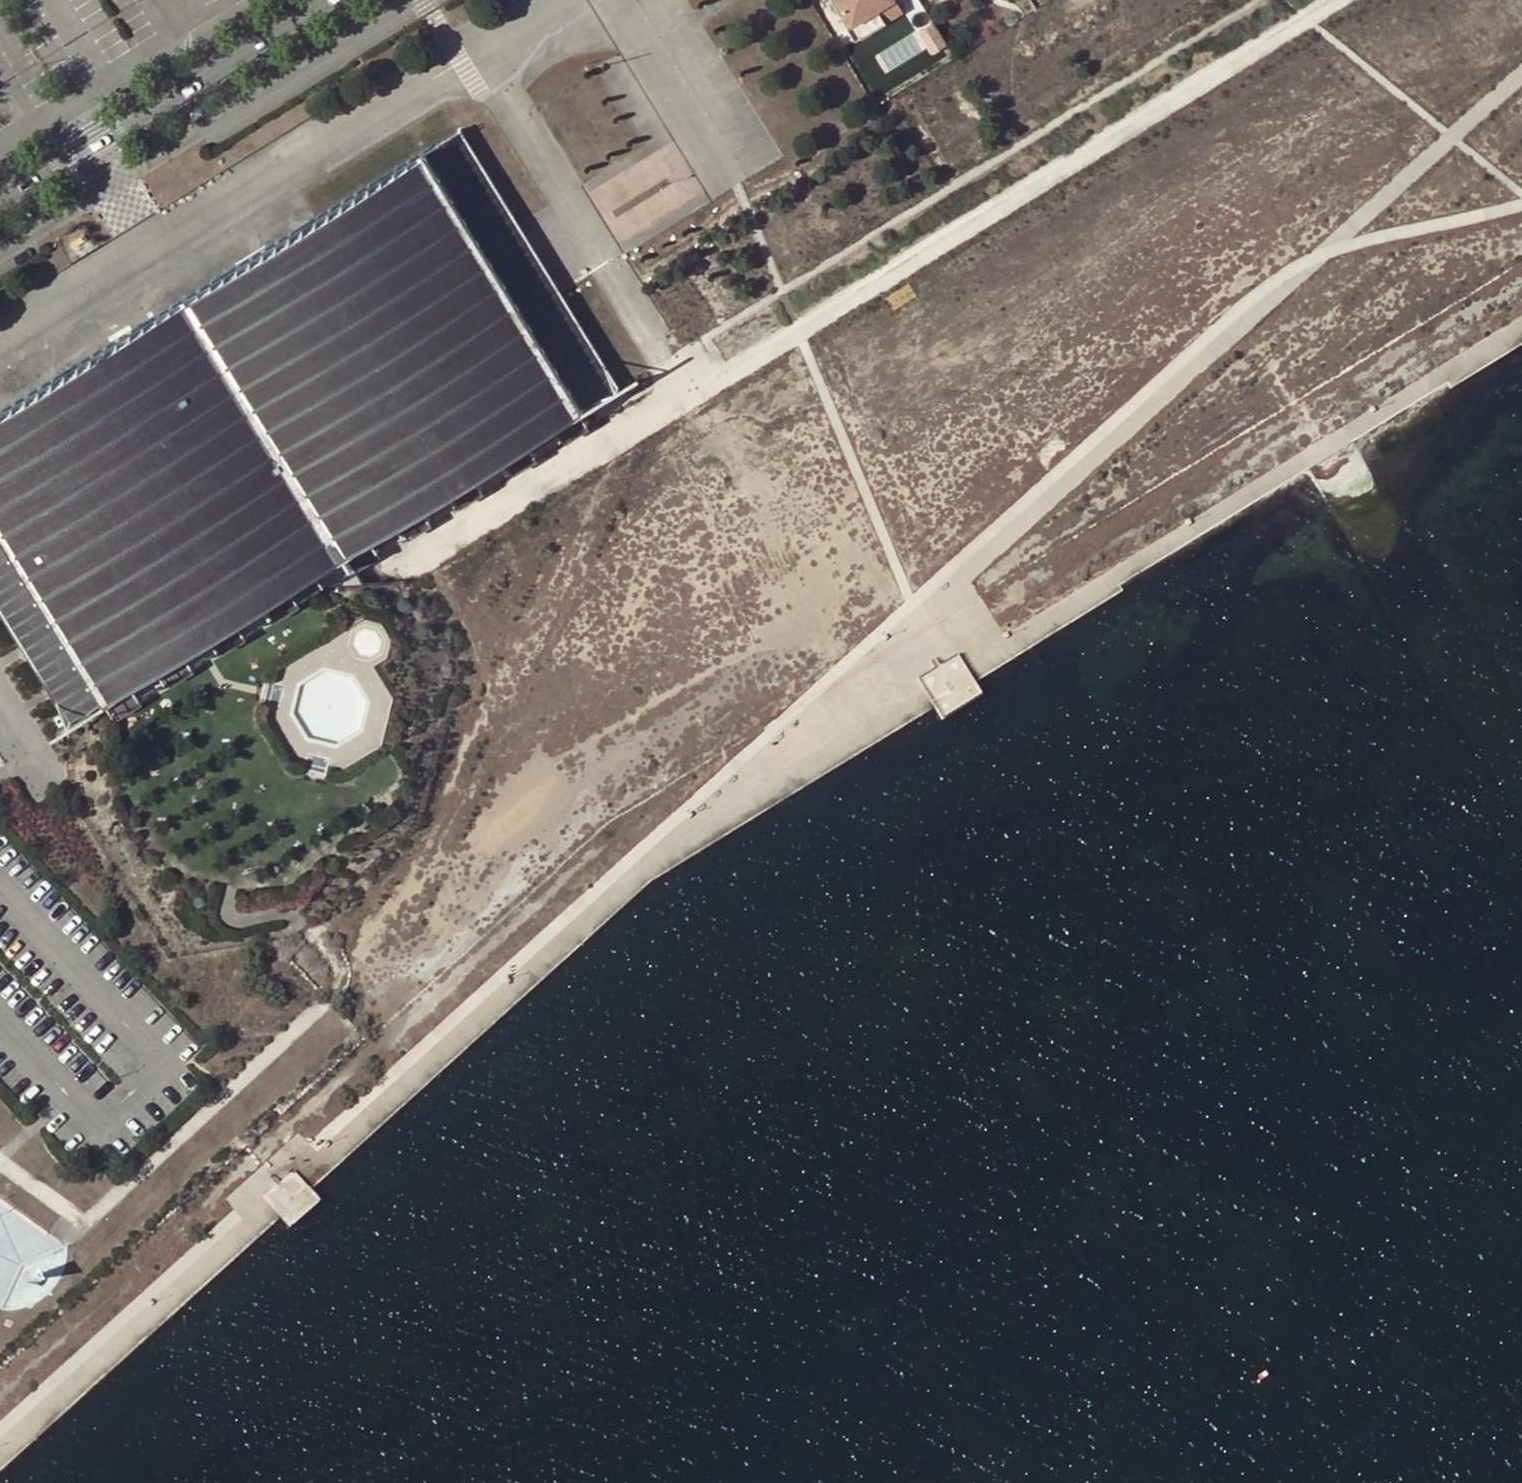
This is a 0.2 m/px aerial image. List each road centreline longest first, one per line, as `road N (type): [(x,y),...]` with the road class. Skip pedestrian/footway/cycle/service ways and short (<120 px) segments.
road 1 (tertiary): [(313,0),(0,192)]

